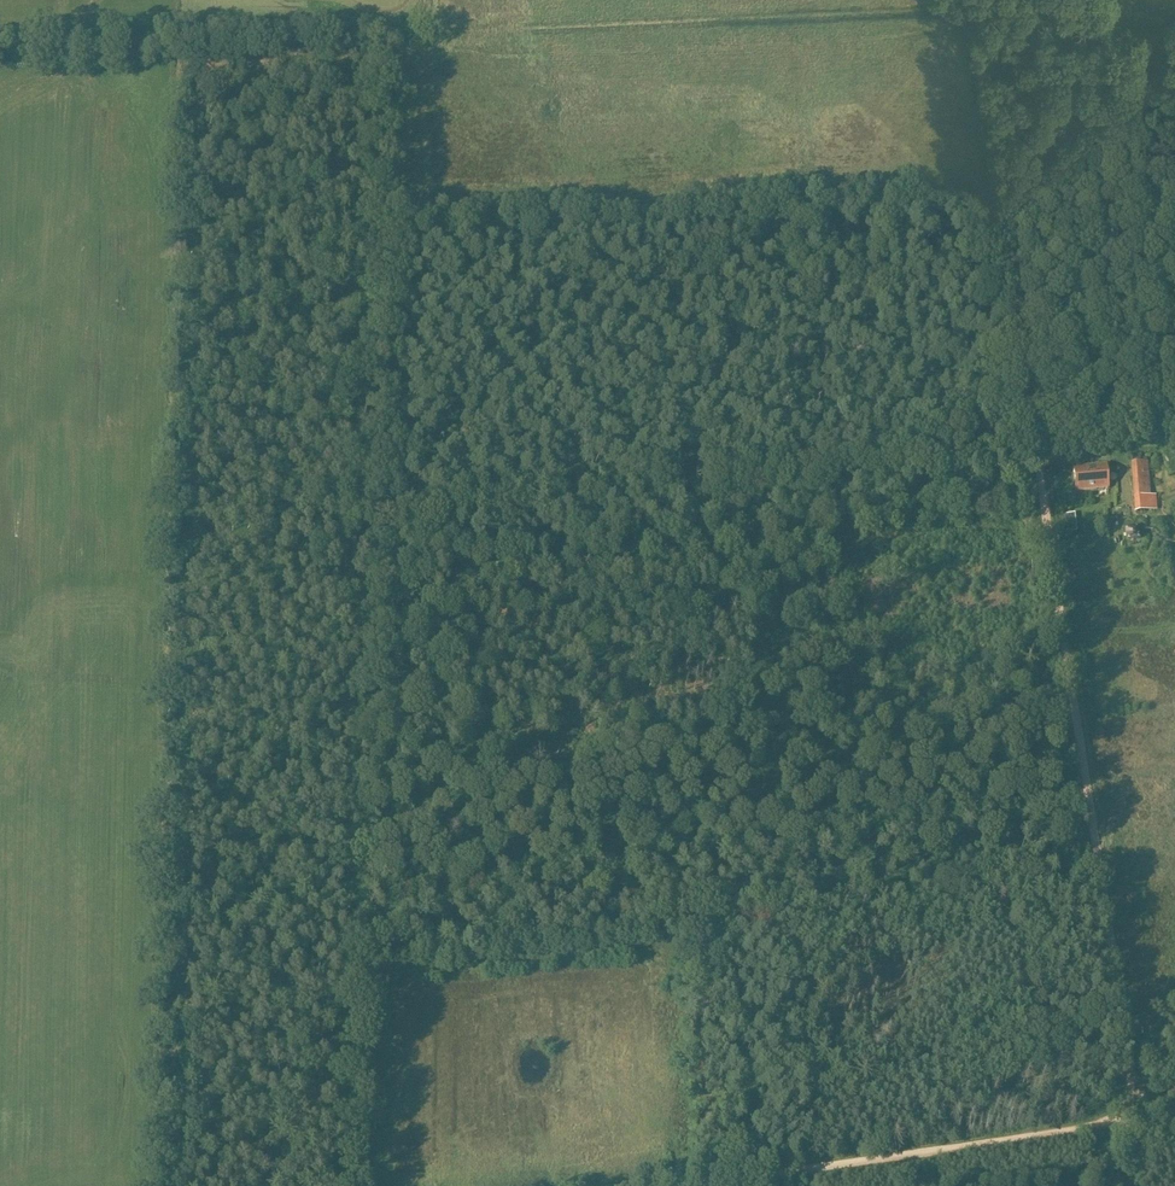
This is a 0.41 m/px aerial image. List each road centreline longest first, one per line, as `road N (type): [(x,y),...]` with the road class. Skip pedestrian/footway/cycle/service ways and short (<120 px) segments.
road 1 (track): [(1125,1118),(1132,1082),(1114,954),(1036,499),(967,0)]
road 2 (track): [(708,1185),(1125,1118)]

